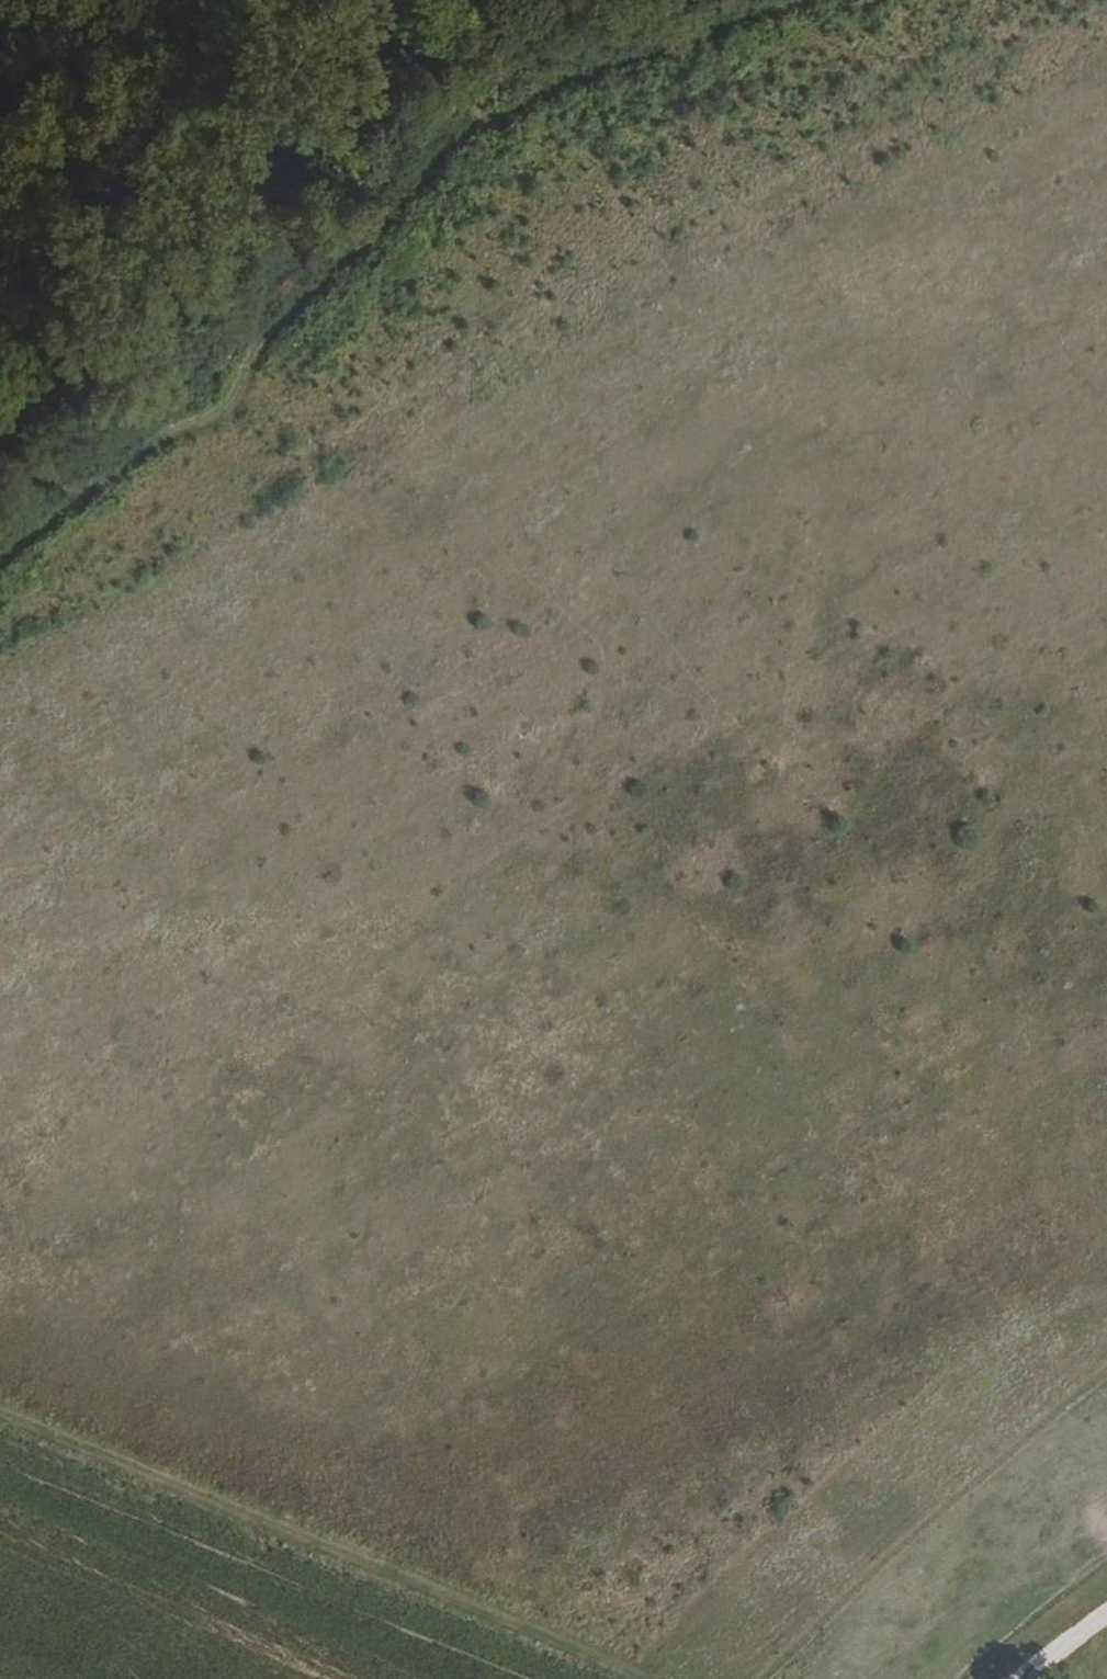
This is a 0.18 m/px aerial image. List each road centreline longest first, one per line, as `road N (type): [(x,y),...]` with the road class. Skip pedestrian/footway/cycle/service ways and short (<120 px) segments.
road 1 (track): [(600,1678),(0,1441)]

